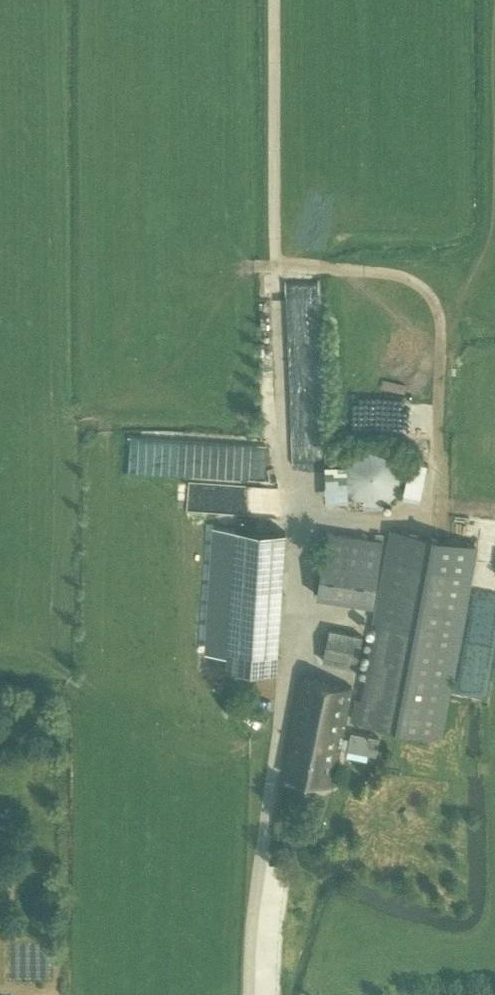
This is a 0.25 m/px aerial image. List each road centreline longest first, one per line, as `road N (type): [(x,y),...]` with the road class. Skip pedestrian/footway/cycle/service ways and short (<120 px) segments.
road 1 (track): [(274,436),(273,0)]
road 2 (track): [(246,267),(407,279),(435,303),(438,508)]

